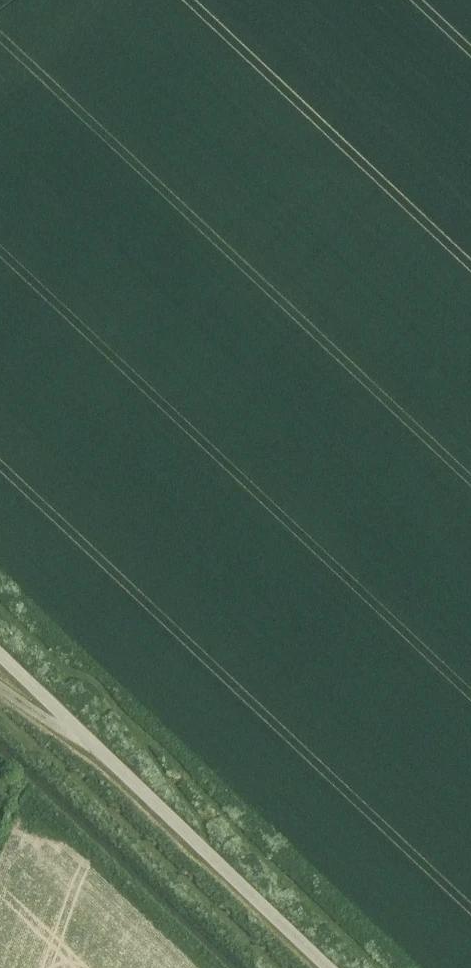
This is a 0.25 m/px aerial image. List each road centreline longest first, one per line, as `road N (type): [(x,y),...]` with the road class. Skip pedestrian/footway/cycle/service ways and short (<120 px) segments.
road 1 (unclassified): [(0,657),(326,967)]

